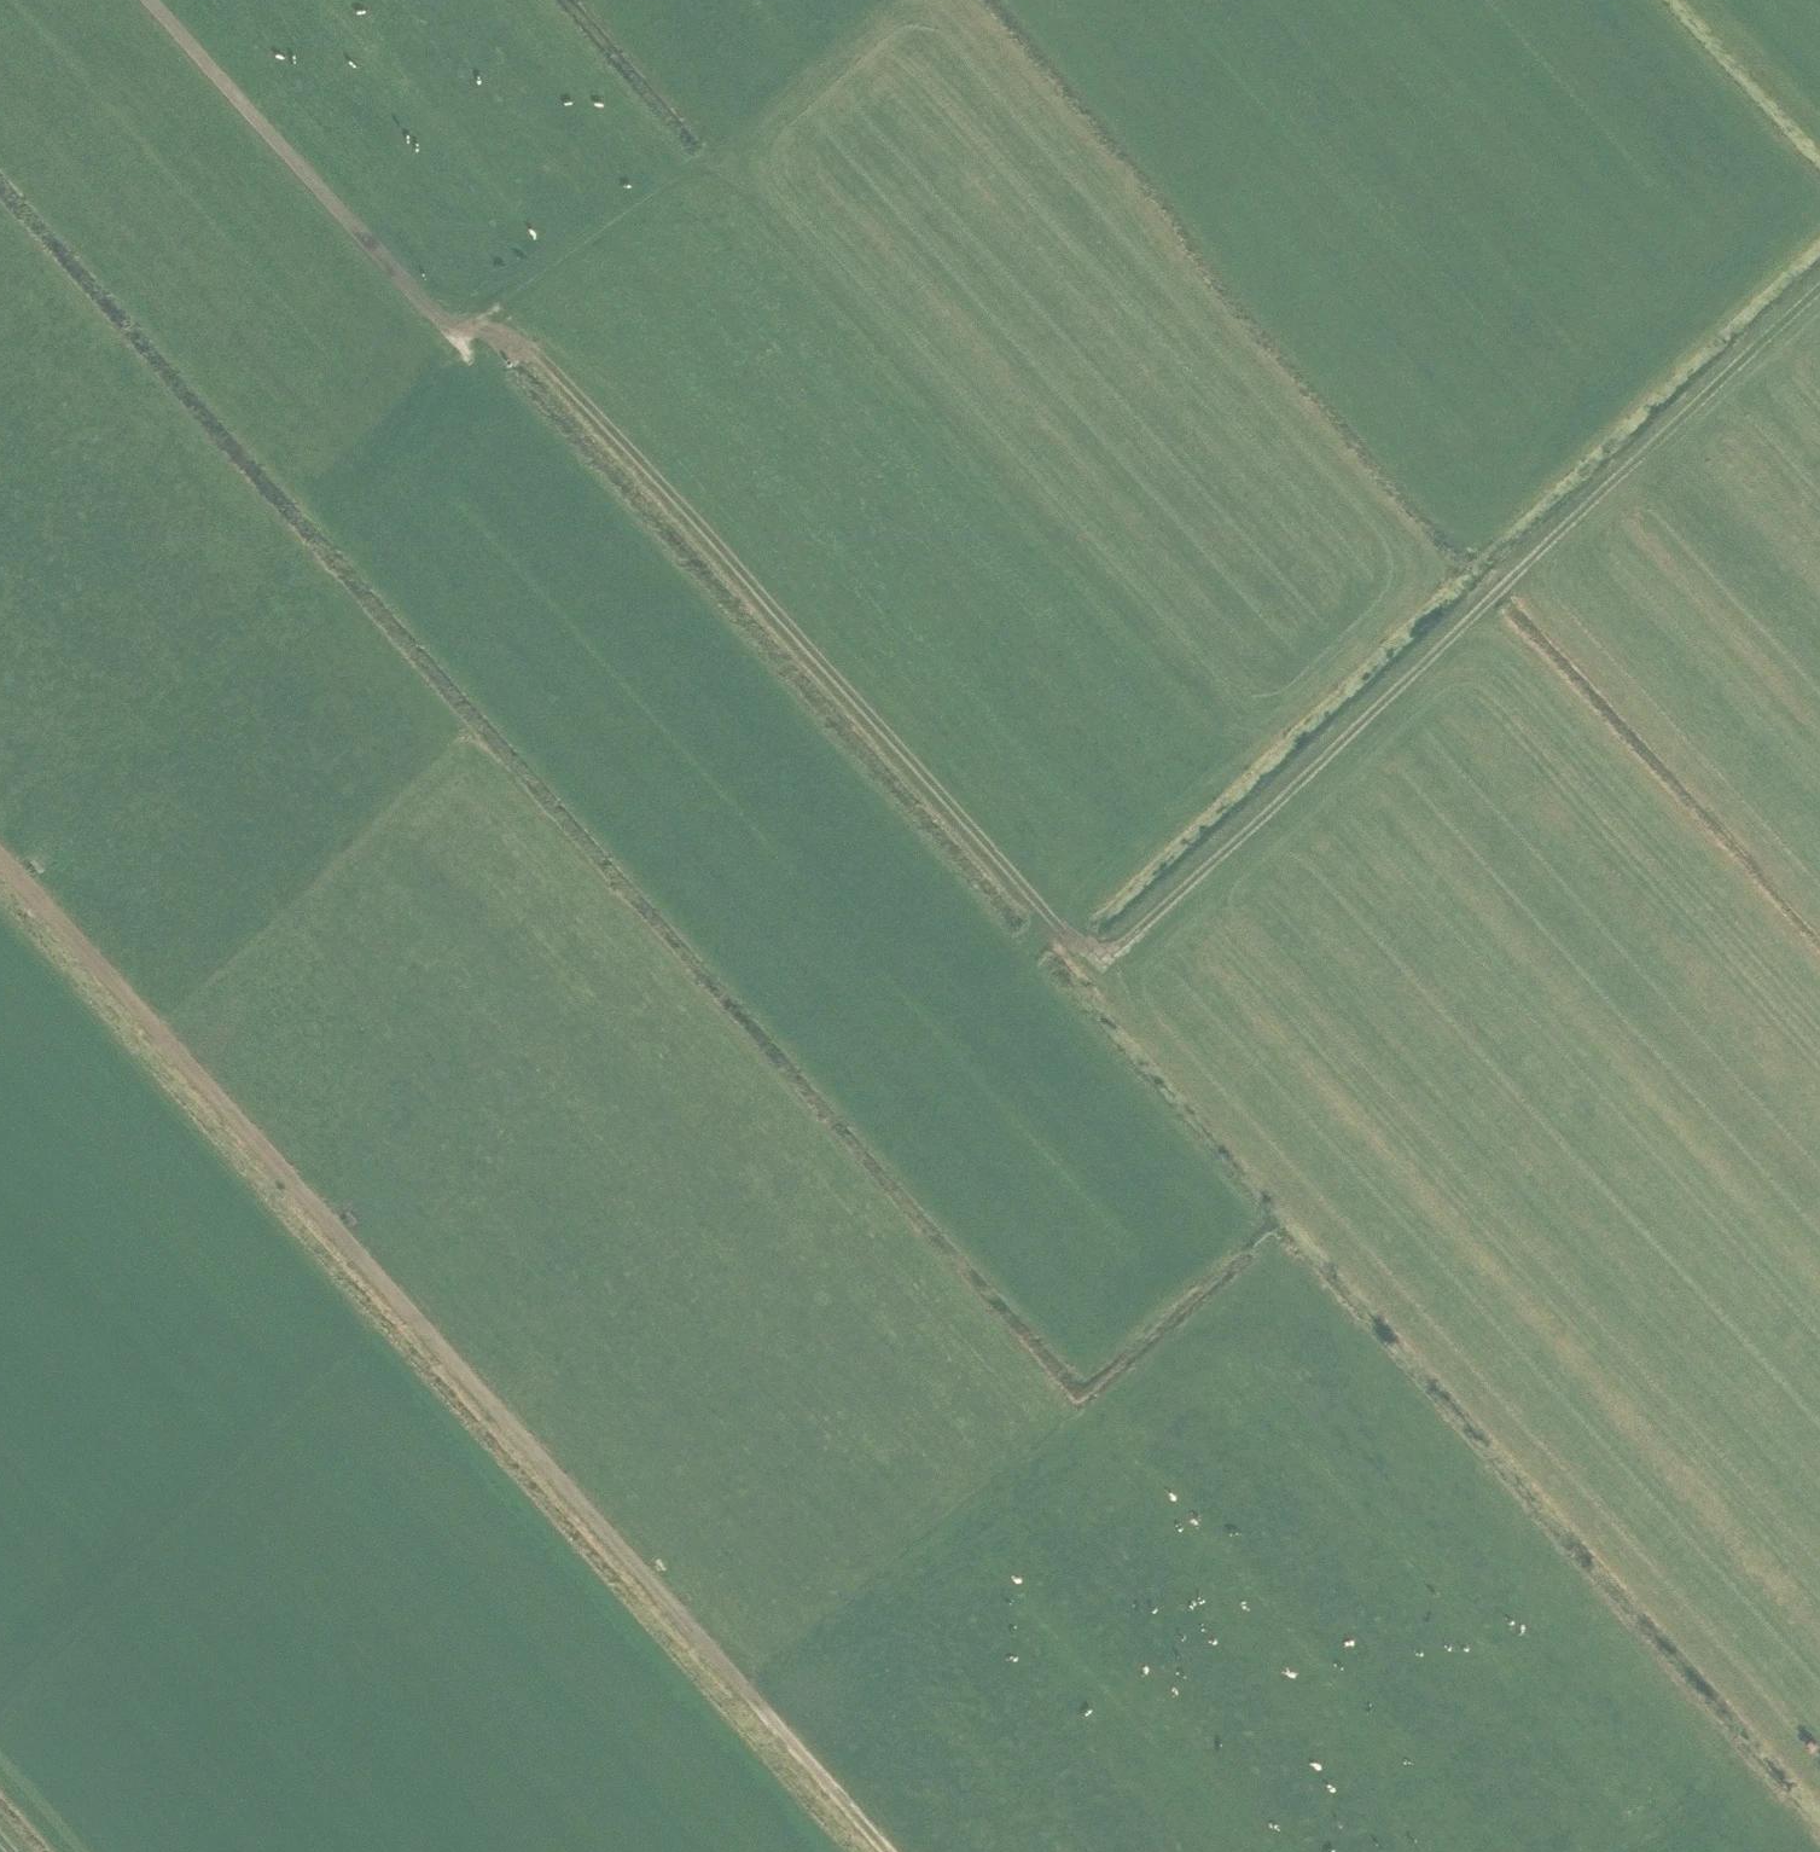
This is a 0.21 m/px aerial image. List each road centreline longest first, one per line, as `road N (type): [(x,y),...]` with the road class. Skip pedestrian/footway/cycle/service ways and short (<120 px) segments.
road 1 (track): [(153,0),(451,330),(497,317),(646,459),(1066,935),(1099,960),(1142,930),(1819,290)]

